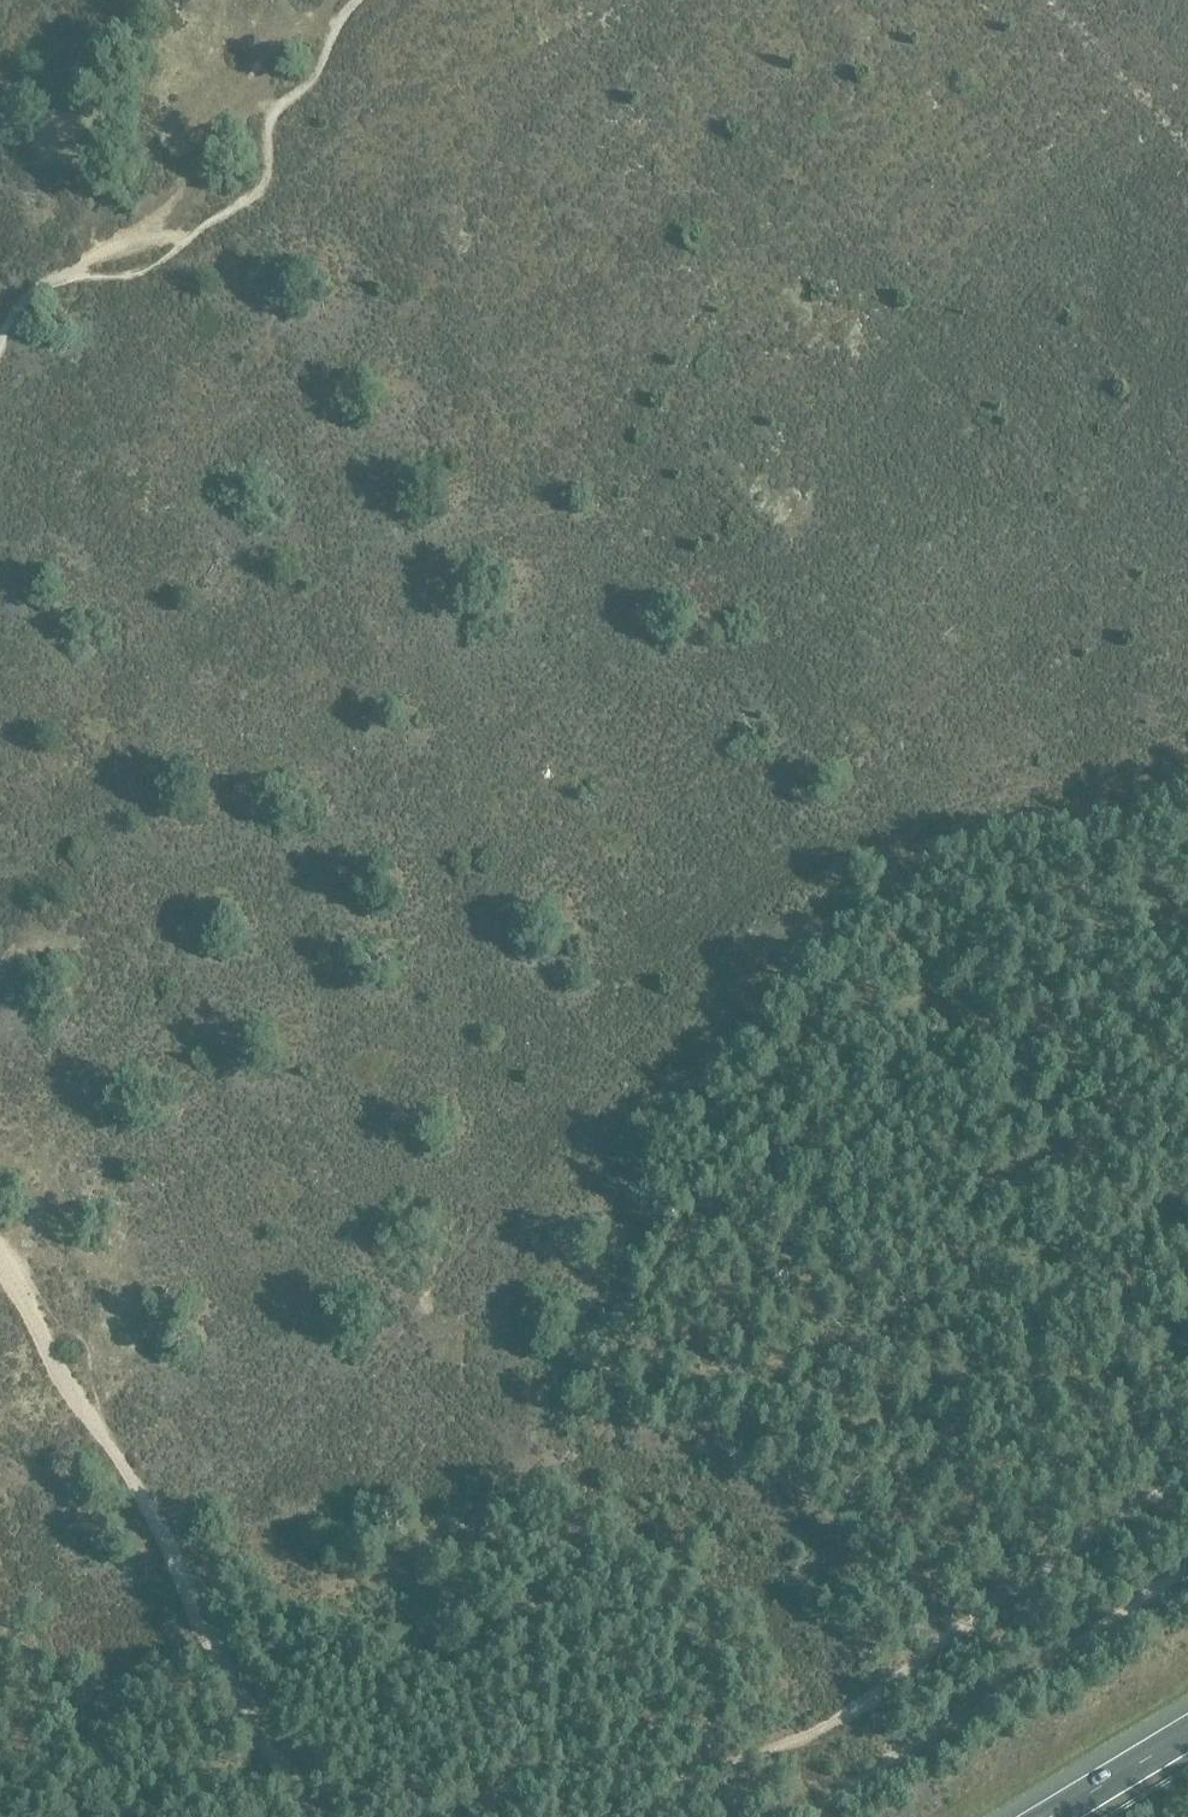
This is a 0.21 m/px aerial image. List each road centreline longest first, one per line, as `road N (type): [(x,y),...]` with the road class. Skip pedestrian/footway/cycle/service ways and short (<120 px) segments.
road 1 (track): [(1187,1481),(1116,1519),(887,1689),(800,1742),(695,1772),(562,1777),(513,1788),(461,1816)]
road 2 (track): [(310,1816),(0,1246)]
road 3 (track): [(356,0),(309,78),(273,112),(264,180),(239,204),(191,233),(103,254),(44,288),(0,353)]
road 4 (motorway): [(1187,1734),(1051,1816)]

